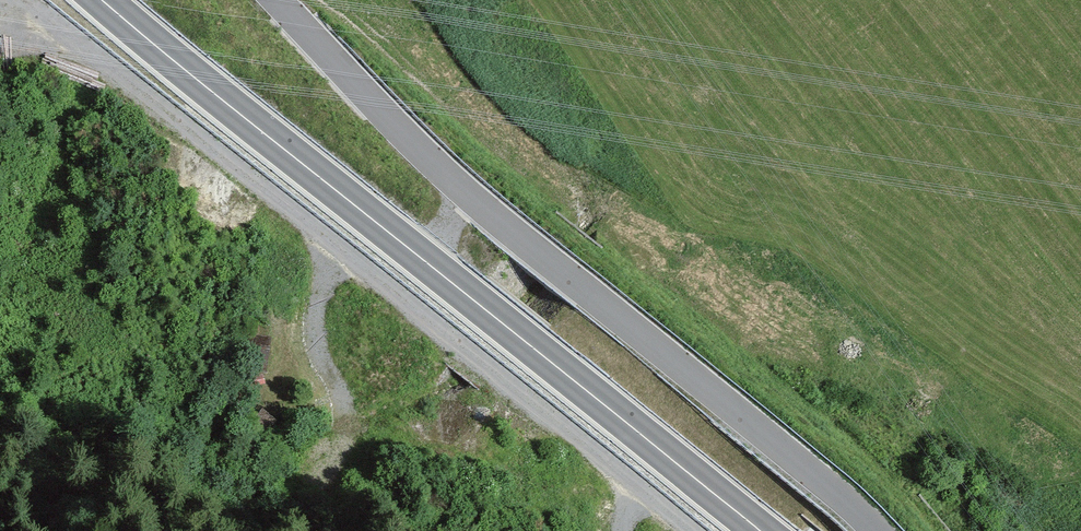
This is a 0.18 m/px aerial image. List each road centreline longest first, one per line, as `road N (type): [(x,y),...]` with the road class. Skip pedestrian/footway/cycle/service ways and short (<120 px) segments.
road 1 (track): [(691,530),(19,0)]
road 2 (trunk): [(770,530),(106,0)]
road 3 (unclassified): [(878,530),(458,188),(273,0)]
road 4 (track): [(330,246),(308,317),(330,381),(334,432),(297,479)]

